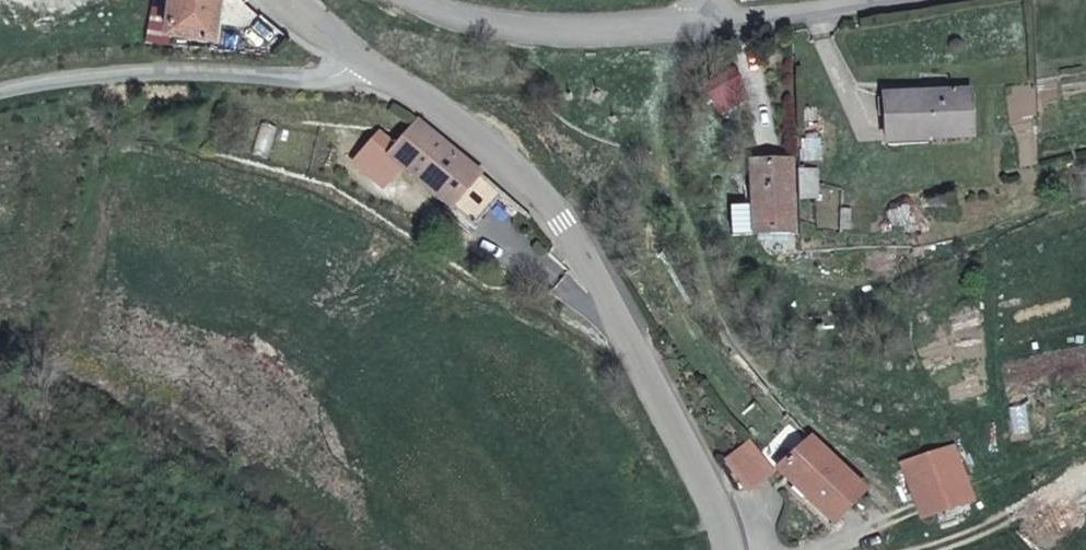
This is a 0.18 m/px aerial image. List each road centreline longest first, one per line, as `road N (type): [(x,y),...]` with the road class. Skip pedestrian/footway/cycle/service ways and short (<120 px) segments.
road 1 (track): [(712,28),(677,88),(674,151),(707,258),(755,361),(830,427),(869,472),(879,503),(865,530),(815,549)]
road 2 (tertiary): [(730,549),(686,435),(562,223),(474,134),(357,58)]
road 3 (unclassified): [(357,58),(327,82),(230,71),(61,78),(0,93)]
road 4 (unclassified): [(421,0),(468,21),(586,31),(712,28)]
road 5 (unclassified): [(712,28),(875,0)]

